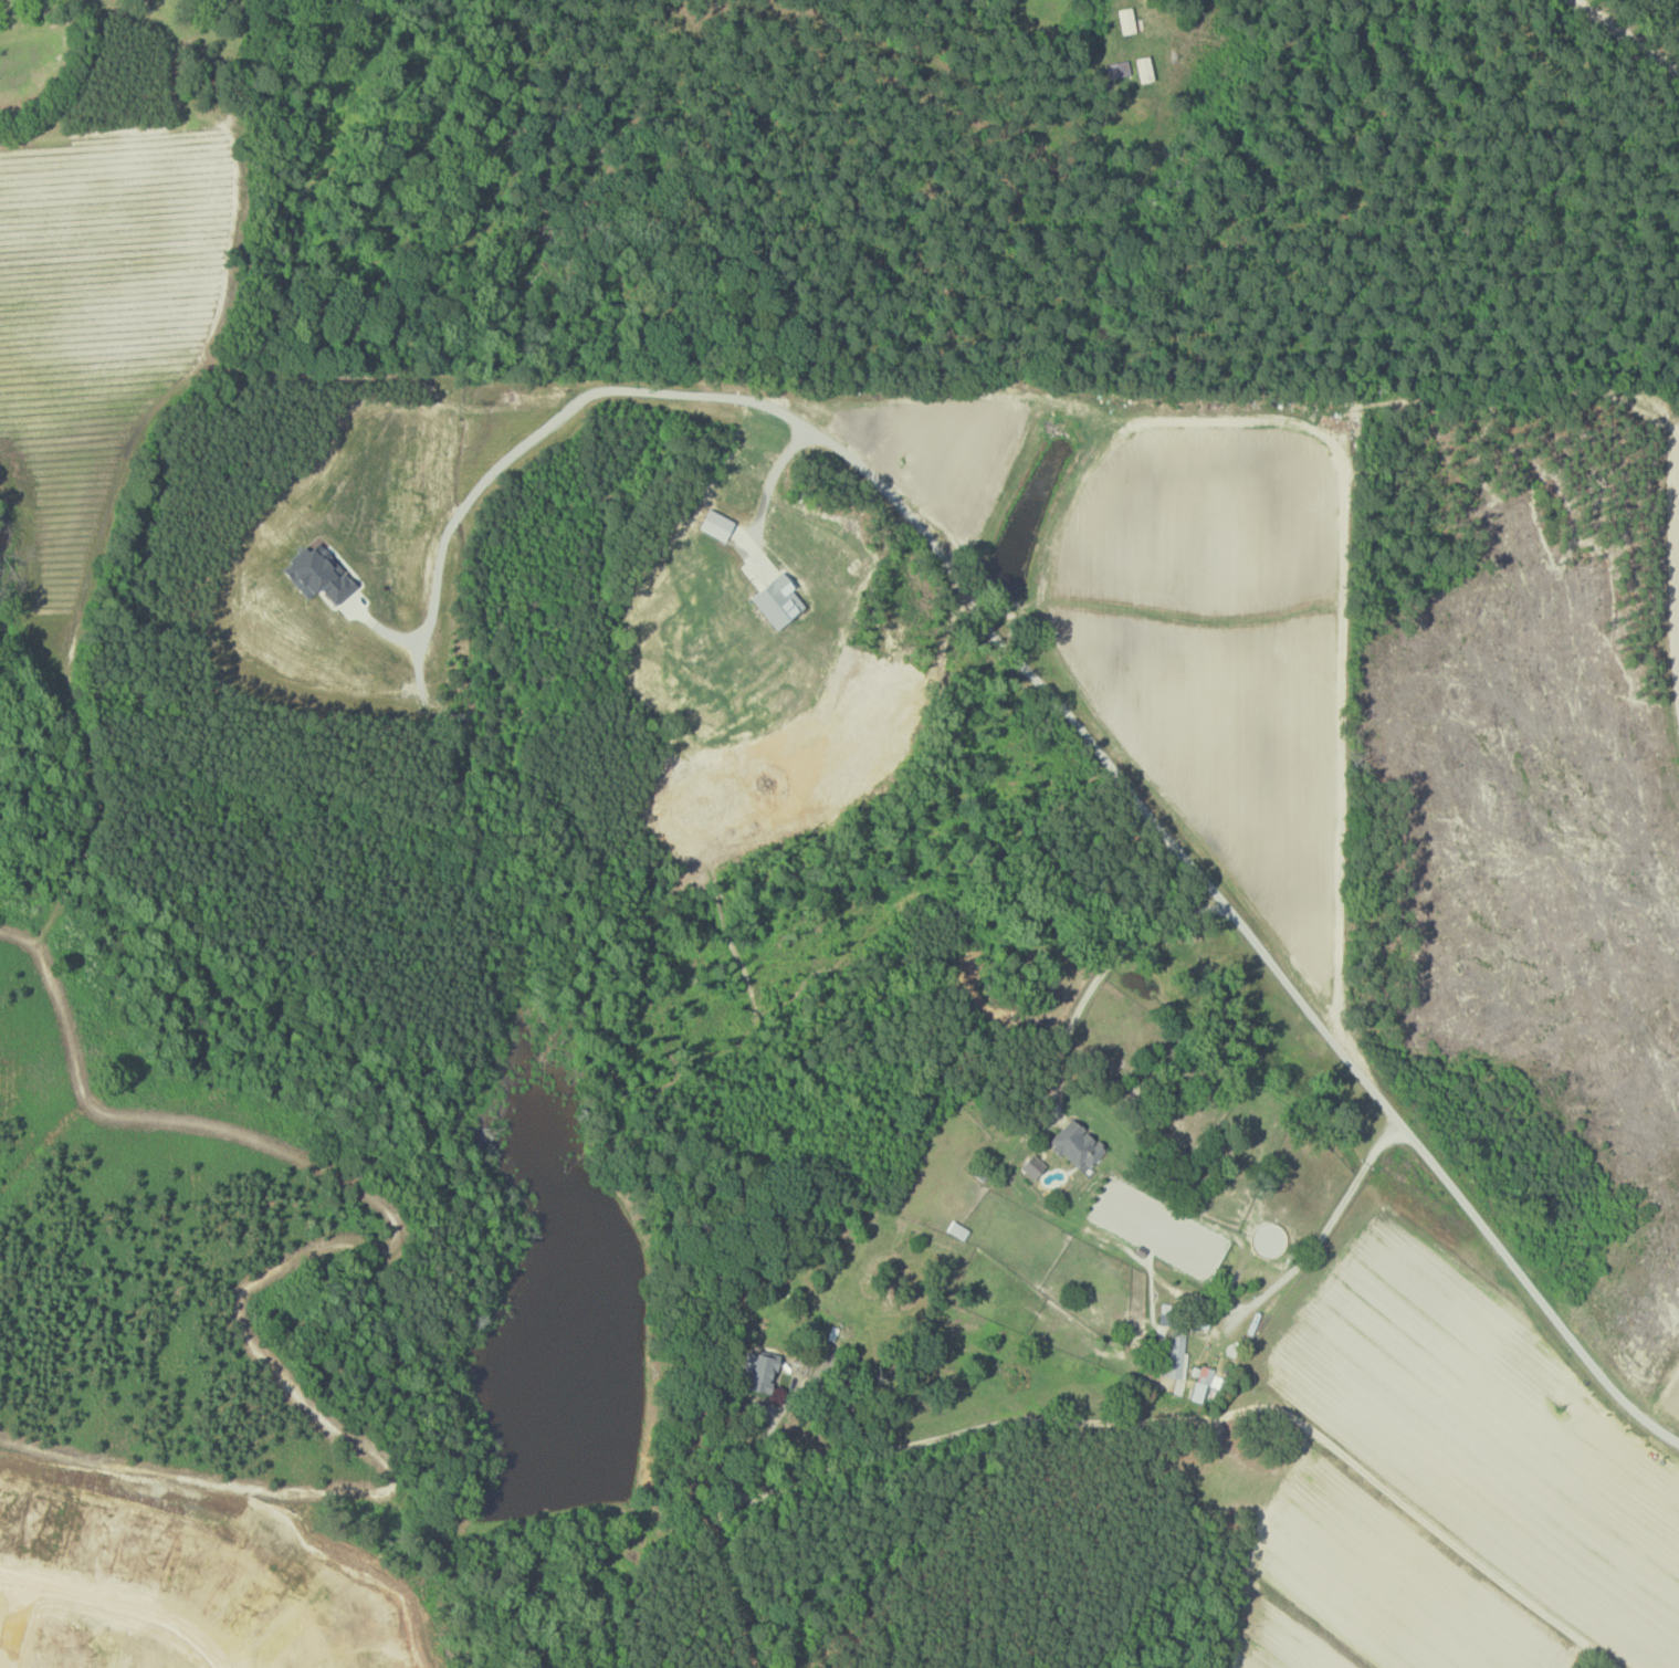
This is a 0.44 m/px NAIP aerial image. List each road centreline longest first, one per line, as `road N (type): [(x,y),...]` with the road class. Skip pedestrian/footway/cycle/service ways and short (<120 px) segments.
road 1 (residential): [(1612,1667),(1290,1414),(991,1428),(715,1520)]
road 2 (residential): [(0,1573),(135,1612),(188,1639),(220,1667)]
road 3 (residential): [(1678,79),(1565,0)]

